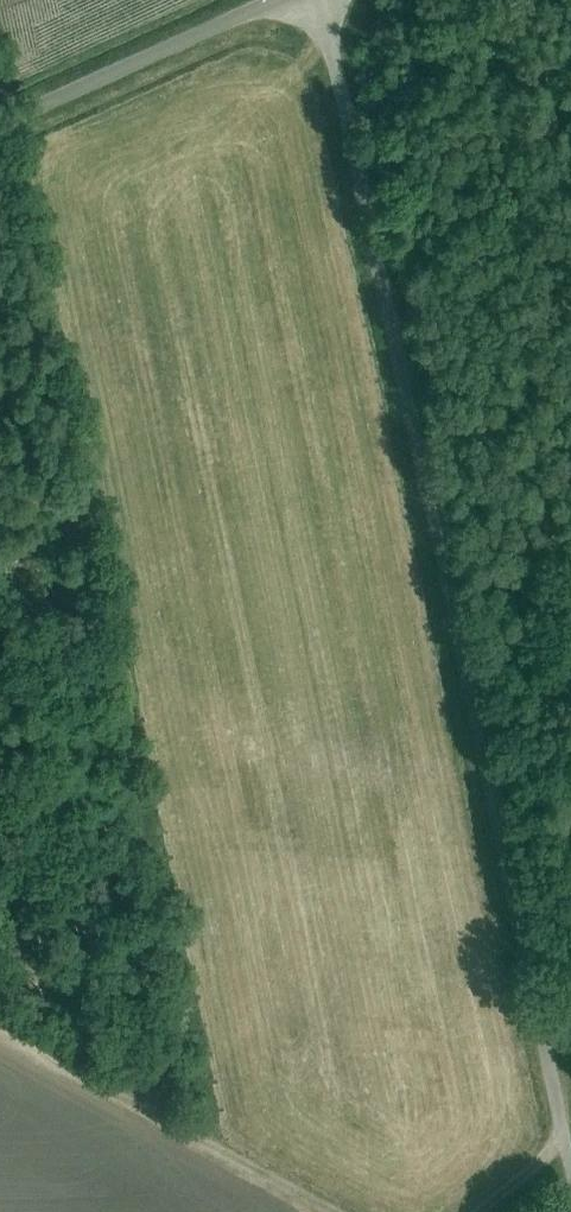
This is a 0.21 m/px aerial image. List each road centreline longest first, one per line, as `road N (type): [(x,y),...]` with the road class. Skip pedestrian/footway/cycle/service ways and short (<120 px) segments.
road 1 (unclassified): [(570,1172),(322,0)]
road 2 (track): [(335,1211),(0,1026)]
road 3 (unclassified): [(0,124),(276,0)]

